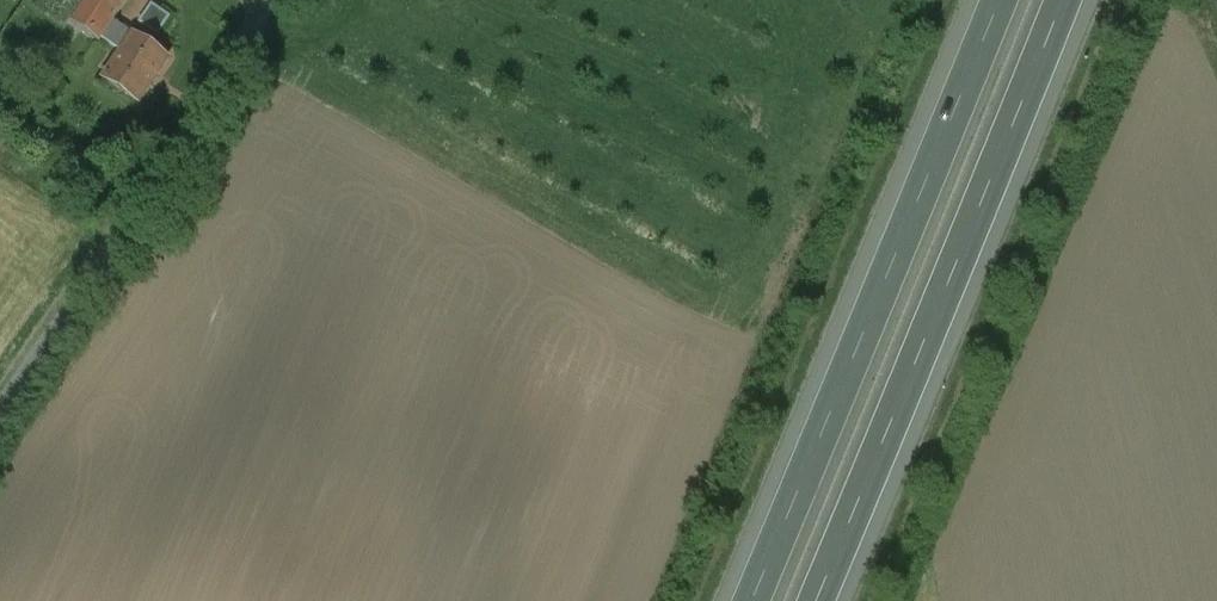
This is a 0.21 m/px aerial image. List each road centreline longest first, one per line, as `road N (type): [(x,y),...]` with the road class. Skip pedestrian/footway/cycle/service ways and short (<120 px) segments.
road 1 (motorway): [(817,600),(1067,0)]
road 2 (motorway): [(997,0),(754,600)]
road 3 (unclassified): [(267,0),(0,409)]

